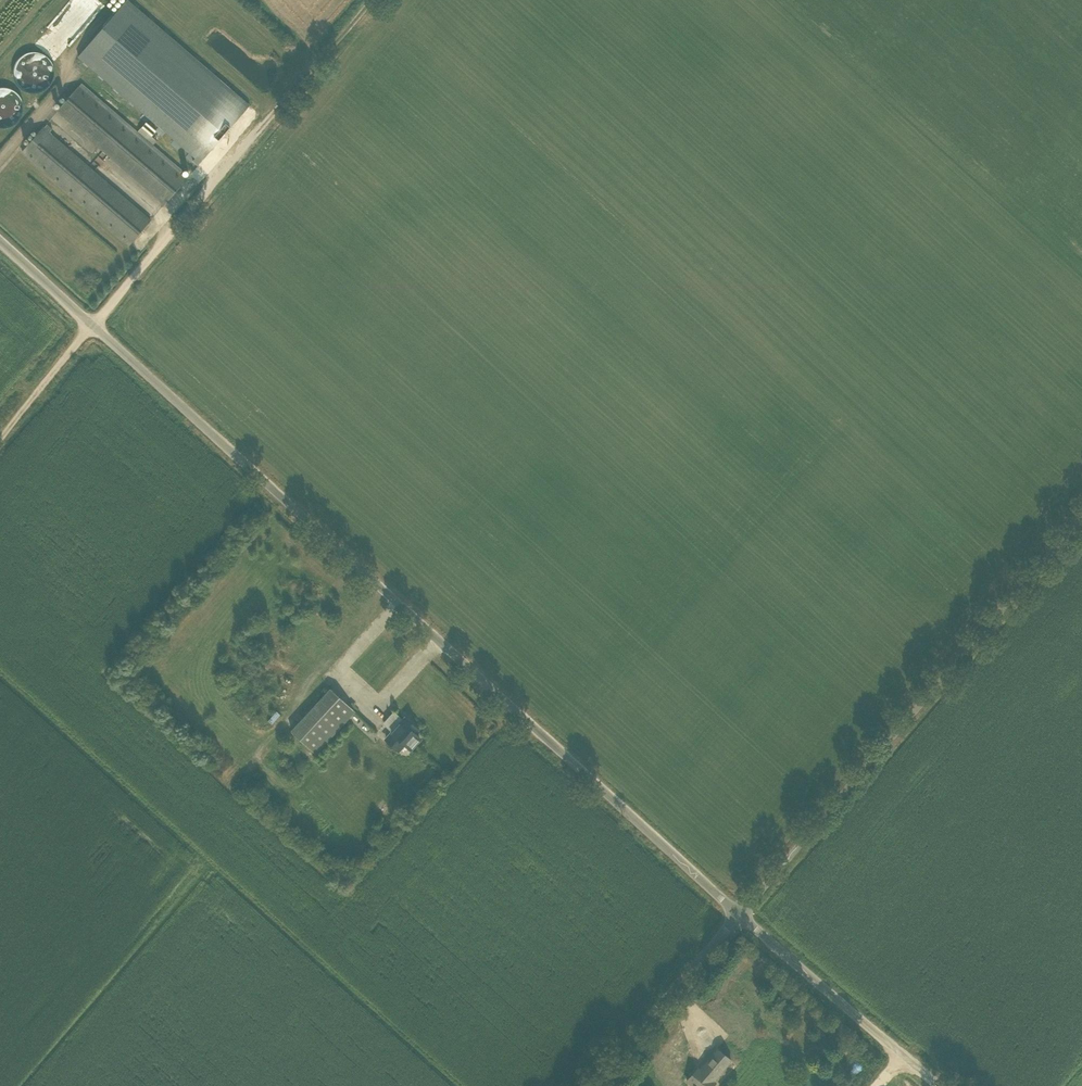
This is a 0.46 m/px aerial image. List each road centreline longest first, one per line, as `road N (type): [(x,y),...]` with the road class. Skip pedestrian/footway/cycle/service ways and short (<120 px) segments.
road 1 (unclassified): [(742,914),(0,241)]
road 2 (track): [(0,431),(373,0)]
road 3 (unclassified): [(742,914),(1081,522)]
road 4 (unclassified): [(941,1085),(742,914)]
road 5 (unclassified): [(597,1085),(742,914)]

